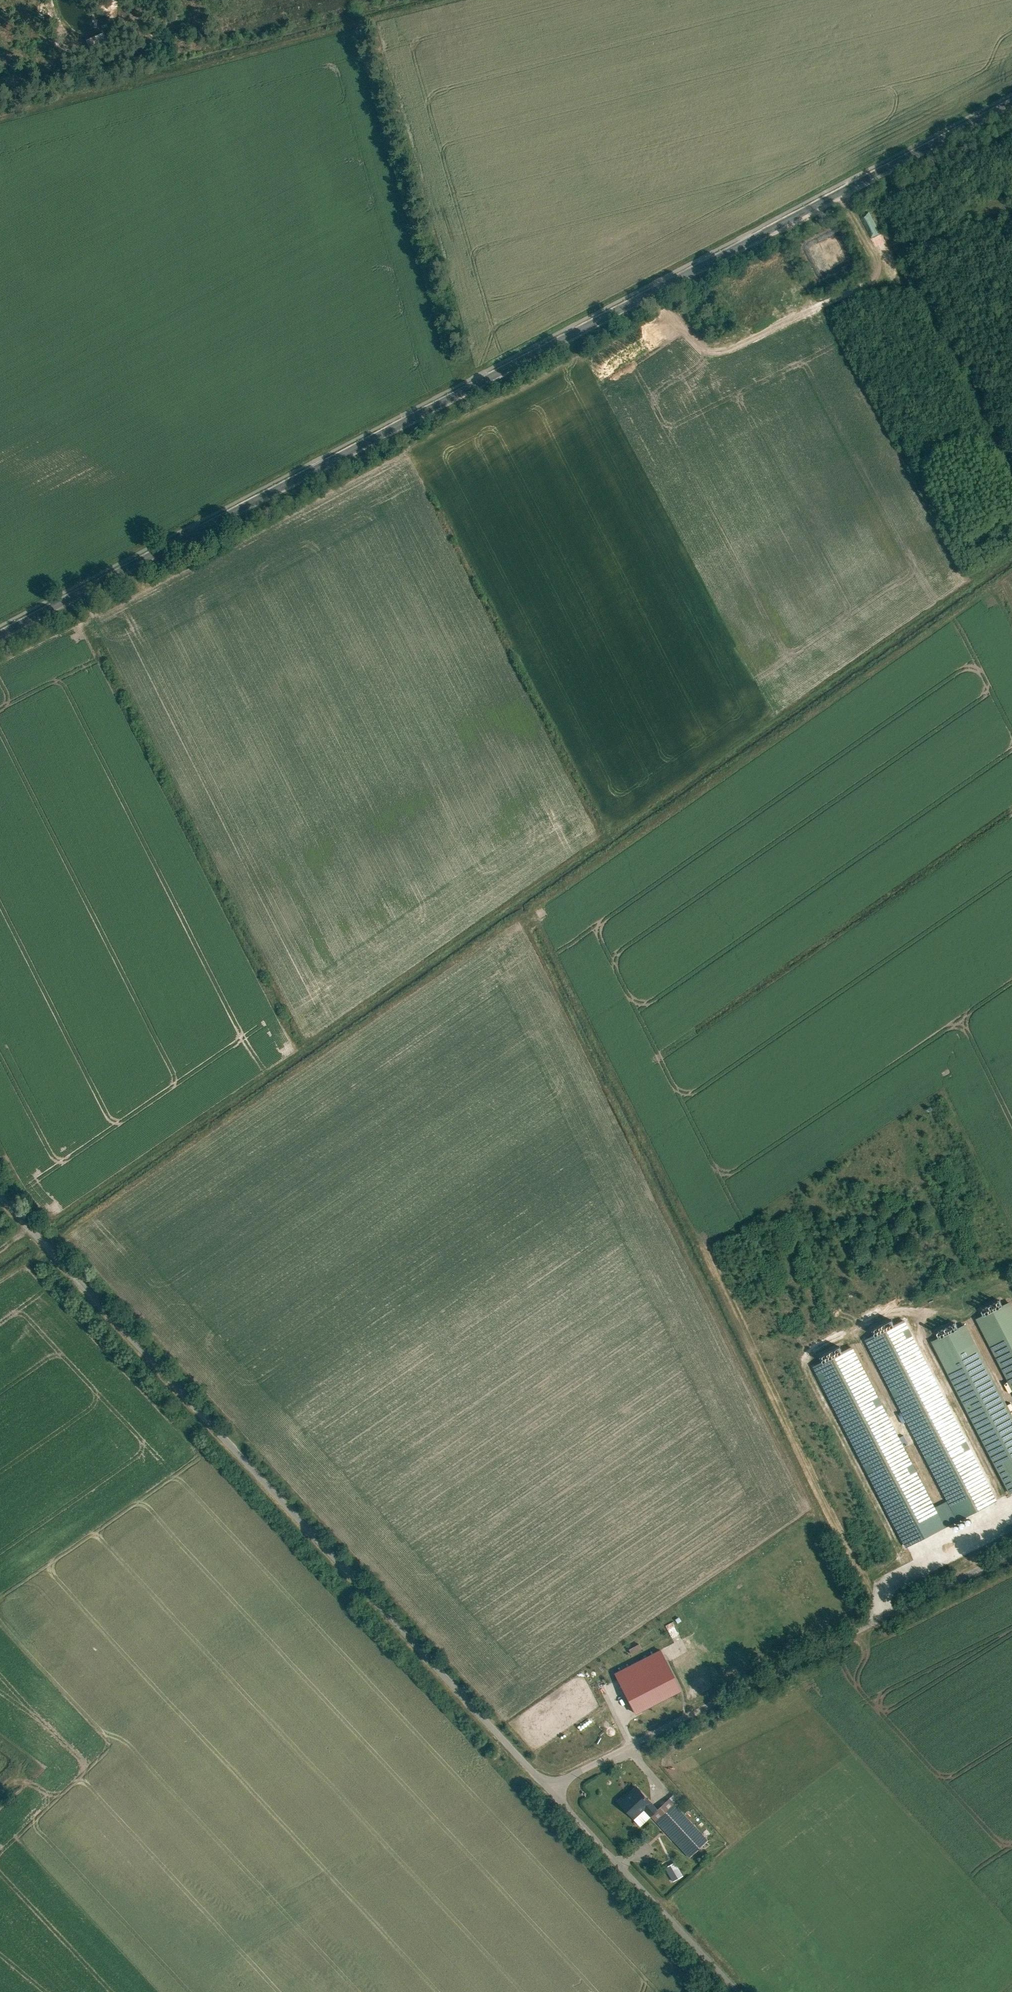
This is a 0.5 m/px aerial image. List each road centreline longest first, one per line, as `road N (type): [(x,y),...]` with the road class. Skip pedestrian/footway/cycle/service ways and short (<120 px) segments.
road 1 (tertiary): [(0,634),(1011,102)]
road 2 (unclassified): [(0,1196),(548,1787)]
road 3 (unclassified): [(548,1787),(1011,1550)]
road 4 (unclassified): [(548,1787),(737,1991)]

